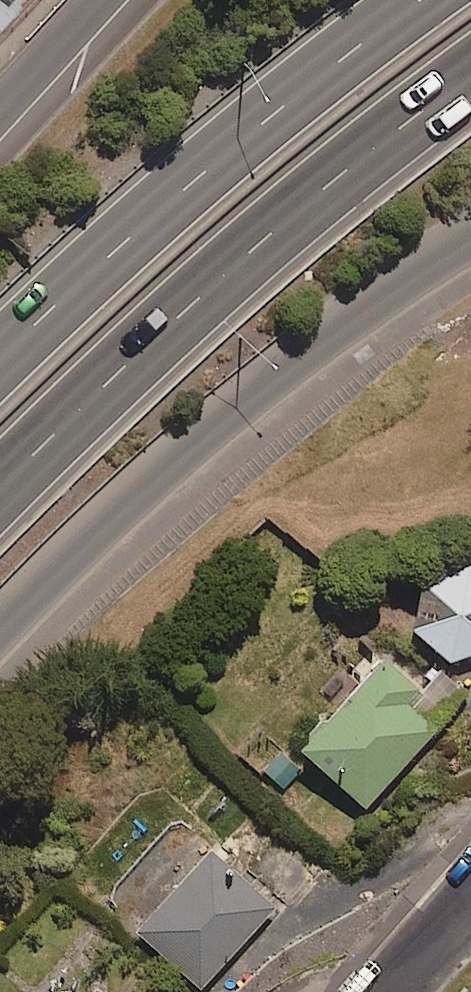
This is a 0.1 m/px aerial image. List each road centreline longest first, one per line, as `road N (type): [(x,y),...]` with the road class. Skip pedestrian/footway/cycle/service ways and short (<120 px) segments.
road 1 (motorway): [(470,73),(256,242),(0,483)]
road 2 (secondary): [(470,225),(247,383),(0,616)]
road 3 (motorway): [(0,356),(292,94),(421,0)]
road 4 (secondary): [(0,108),(99,0)]
road 5 (residential): [(470,901),(392,991)]

